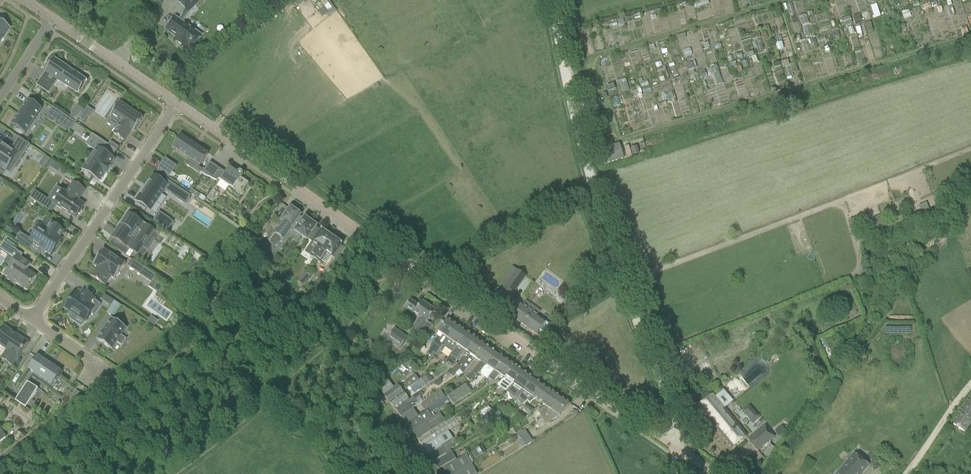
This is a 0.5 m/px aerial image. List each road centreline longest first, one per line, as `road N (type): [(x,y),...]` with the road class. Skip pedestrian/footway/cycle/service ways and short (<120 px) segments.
road 1 (unclassified): [(675,450),(177,105)]
road 2 (track): [(675,450),(676,415),(592,175),(552,0)]
road 3 (residential): [(32,320),(177,105)]
road 4 (unclassified): [(177,105),(52,20)]

